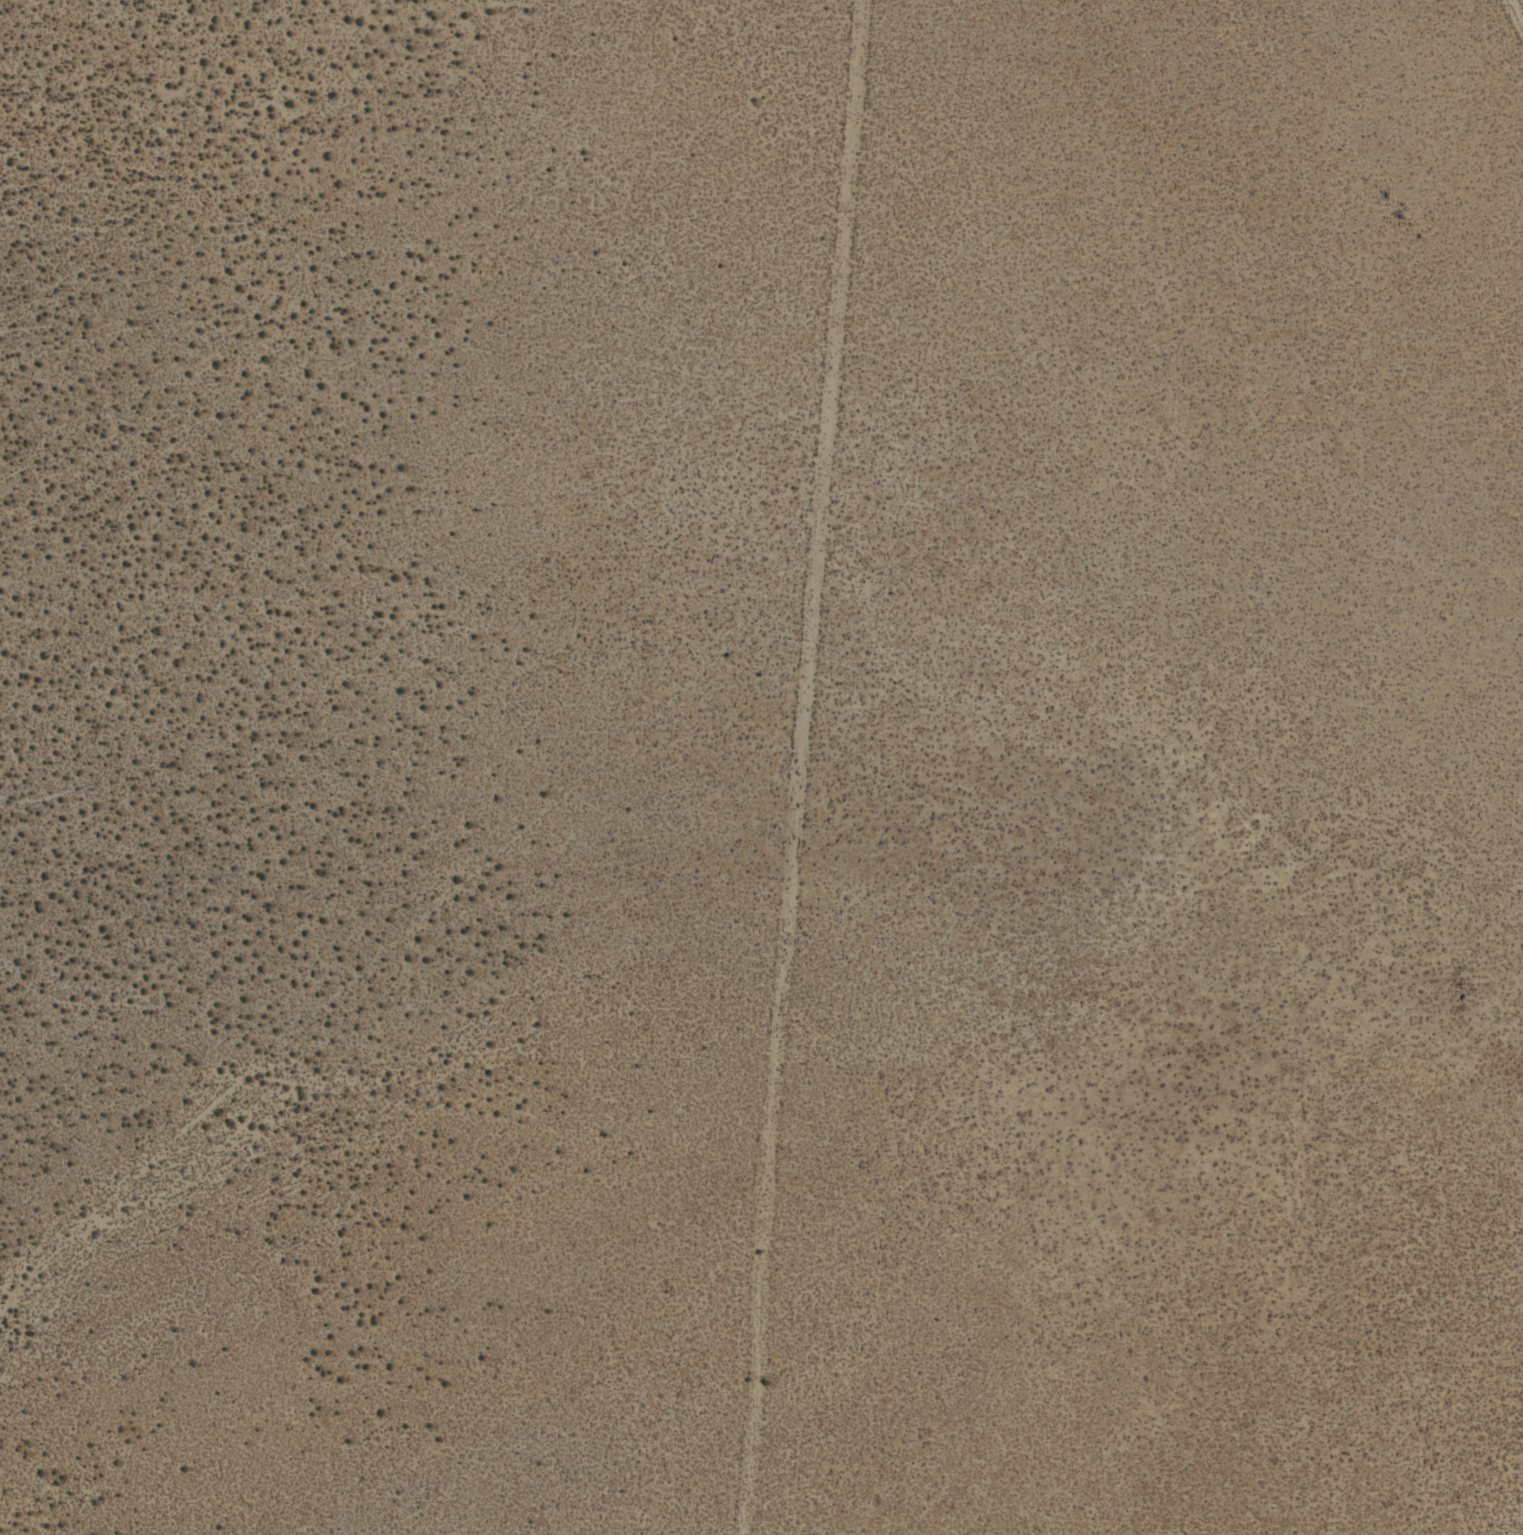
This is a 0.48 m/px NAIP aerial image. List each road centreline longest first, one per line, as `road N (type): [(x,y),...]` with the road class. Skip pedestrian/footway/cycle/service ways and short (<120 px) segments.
road 1 (track): [(873,0),(804,864),(770,1166),(747,1534)]

